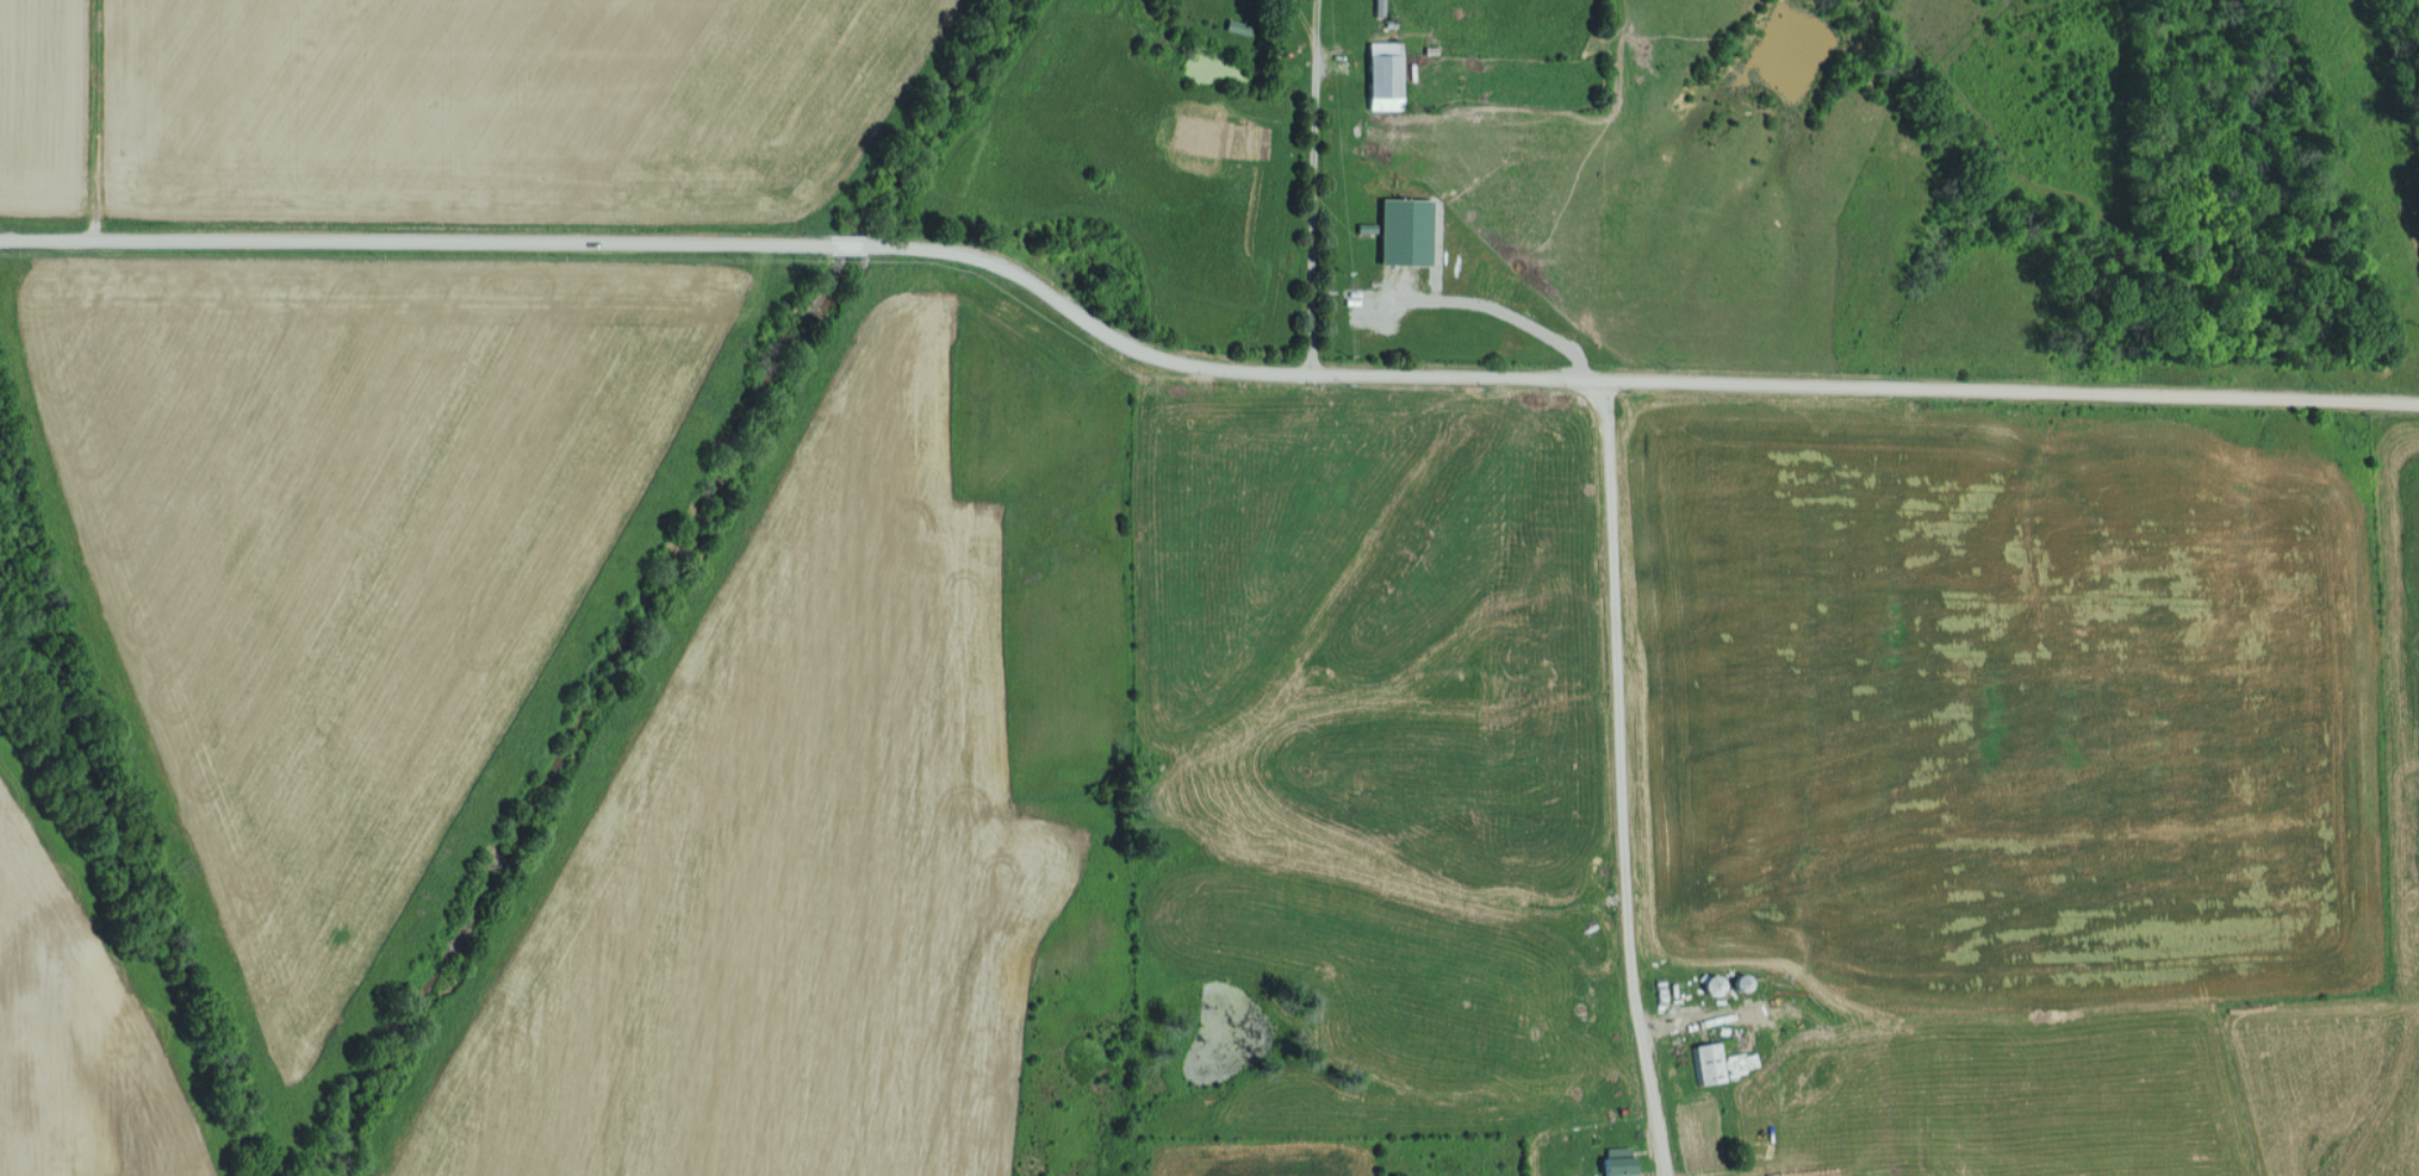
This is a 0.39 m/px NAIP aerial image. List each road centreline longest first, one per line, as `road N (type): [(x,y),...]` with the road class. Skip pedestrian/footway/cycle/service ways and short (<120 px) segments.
road 1 (residential): [(0,230),(871,239),(978,254),(1148,354),(2418,395)]
road 2 (residential): [(1667,1175),(1629,993),(1600,371)]

